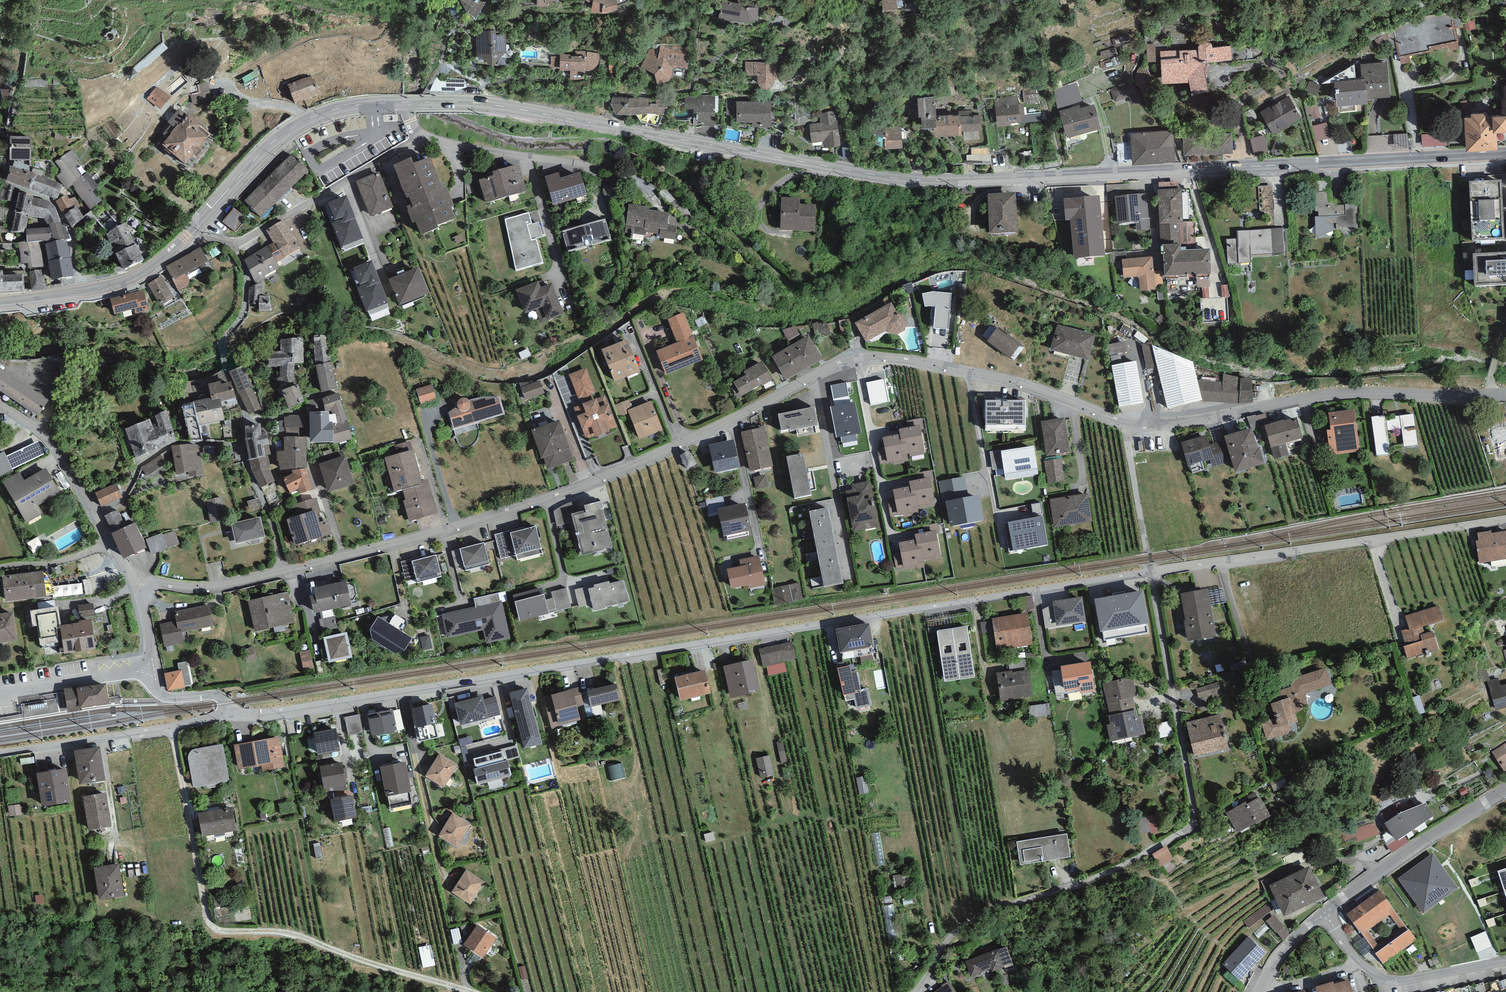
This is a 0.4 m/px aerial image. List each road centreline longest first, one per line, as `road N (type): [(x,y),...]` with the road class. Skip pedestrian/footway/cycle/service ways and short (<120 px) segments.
road 1 (residential): [(1505,395),(1306,400),(1135,427),(1024,385),(858,360),(588,485),(287,572)]
road 2 (residential): [(229,715),(1152,572)]
road 3 (secondary): [(953,181),(875,175),(504,107),(405,102)]
road 4 (secondary): [(953,181),(1505,153)]
road 5 (track): [(174,724),(216,925),(287,934),(469,991)]
road 6 (residential): [(1505,518),(1152,572)]
road 7 (residential): [(233,244),(247,294),(223,341),(224,359),(243,406),(249,471),(287,572)]
road 8 (track): [(920,991),(941,958),(1094,883),(1187,829),(1194,816)]
road 9 (secondary): [(405,102),(338,108),(289,129),(185,237)]
road 10 (residential): [(1152,572),(1194,816)]
road 11 (residential): [(417,135),(612,169),(651,188)]
road 12 (track): [(403,690),(457,922)]
road 13 (residential): [(0,753),(229,715)]
road 14 (residential): [(0,404),(48,441),(130,576)]
road 15 (residential): [(1505,793),(1326,912)]
road 16 (residential): [(233,244),(417,135)]
road 17 (residential): [(1505,962),(1408,982),(1380,979),(1326,912)]
road 18 (secondary): [(185,237),(126,280),(0,303)]
road 19 (residential): [(287,572),(205,589),(130,576)]
road 20 (residential): [(0,695),(154,669)]
road 21 (track): [(226,83),(303,40),(366,28)]
road 22 (track): [(1135,427),(1131,460),(1152,572)]

